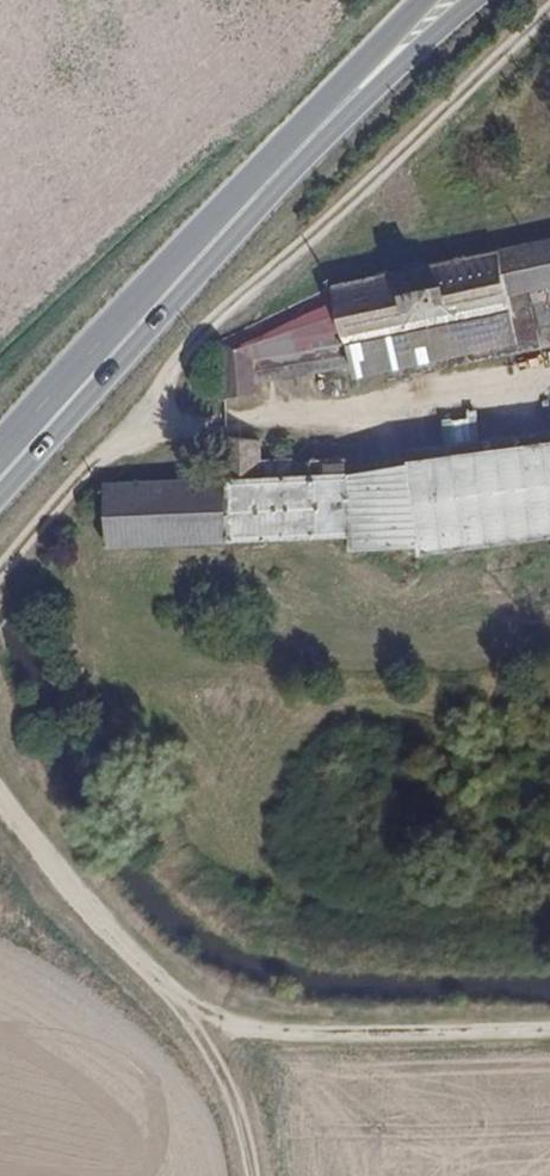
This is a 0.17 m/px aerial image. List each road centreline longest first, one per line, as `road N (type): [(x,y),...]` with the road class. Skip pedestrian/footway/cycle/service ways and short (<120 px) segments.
road 1 (track): [(549,8),(210,334),(115,451),(35,530),(0,580)]
road 2 (track): [(0,800),(177,1002),(251,1030),(549,1028)]
road 3 (primary): [(288,154),(0,467)]
road 4 (primary): [(288,154),(473,0)]
road 5 (primary): [(428,0),(288,154)]
road 6 (track): [(177,1002),(219,1072),(246,1175)]

